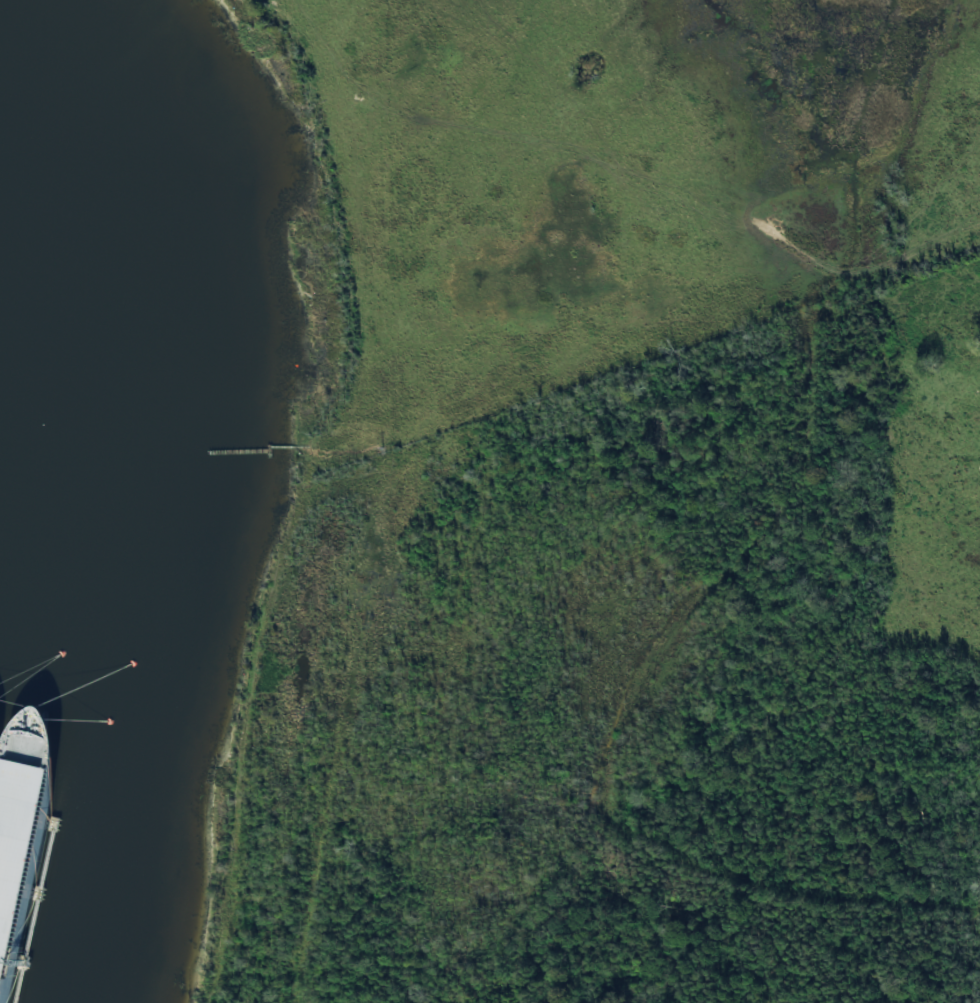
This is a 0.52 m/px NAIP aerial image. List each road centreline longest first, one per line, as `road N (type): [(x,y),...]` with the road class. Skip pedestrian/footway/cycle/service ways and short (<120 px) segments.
road 1 (track): [(300,0),(350,84),(394,119),(655,175),(839,270),(911,256)]

